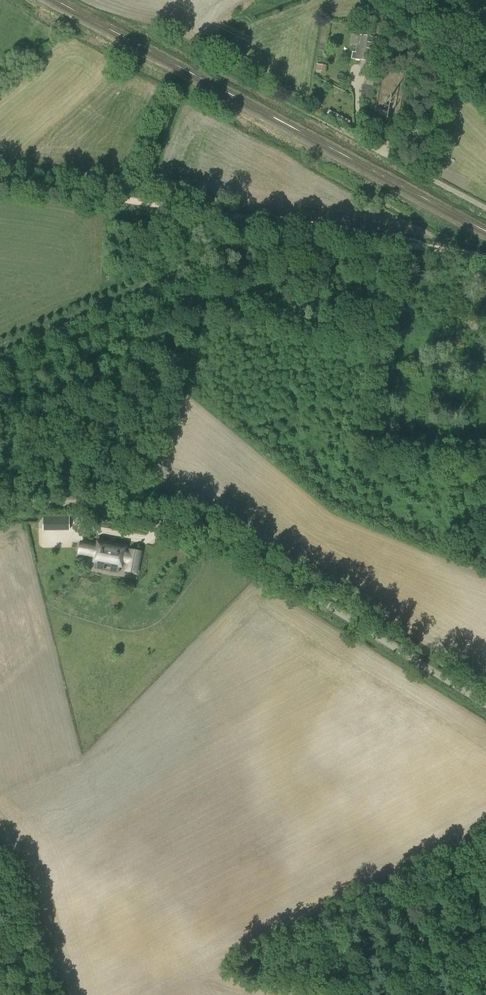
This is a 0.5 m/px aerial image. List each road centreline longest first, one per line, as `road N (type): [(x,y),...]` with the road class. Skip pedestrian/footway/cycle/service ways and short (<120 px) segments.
road 1 (track): [(485,705),(198,529),(108,506),(0,506)]
road 2 (track): [(223,213),(0,182)]
road 3 (track): [(436,248),(223,213)]
road 4 (track): [(485,208),(365,143),(354,76)]

